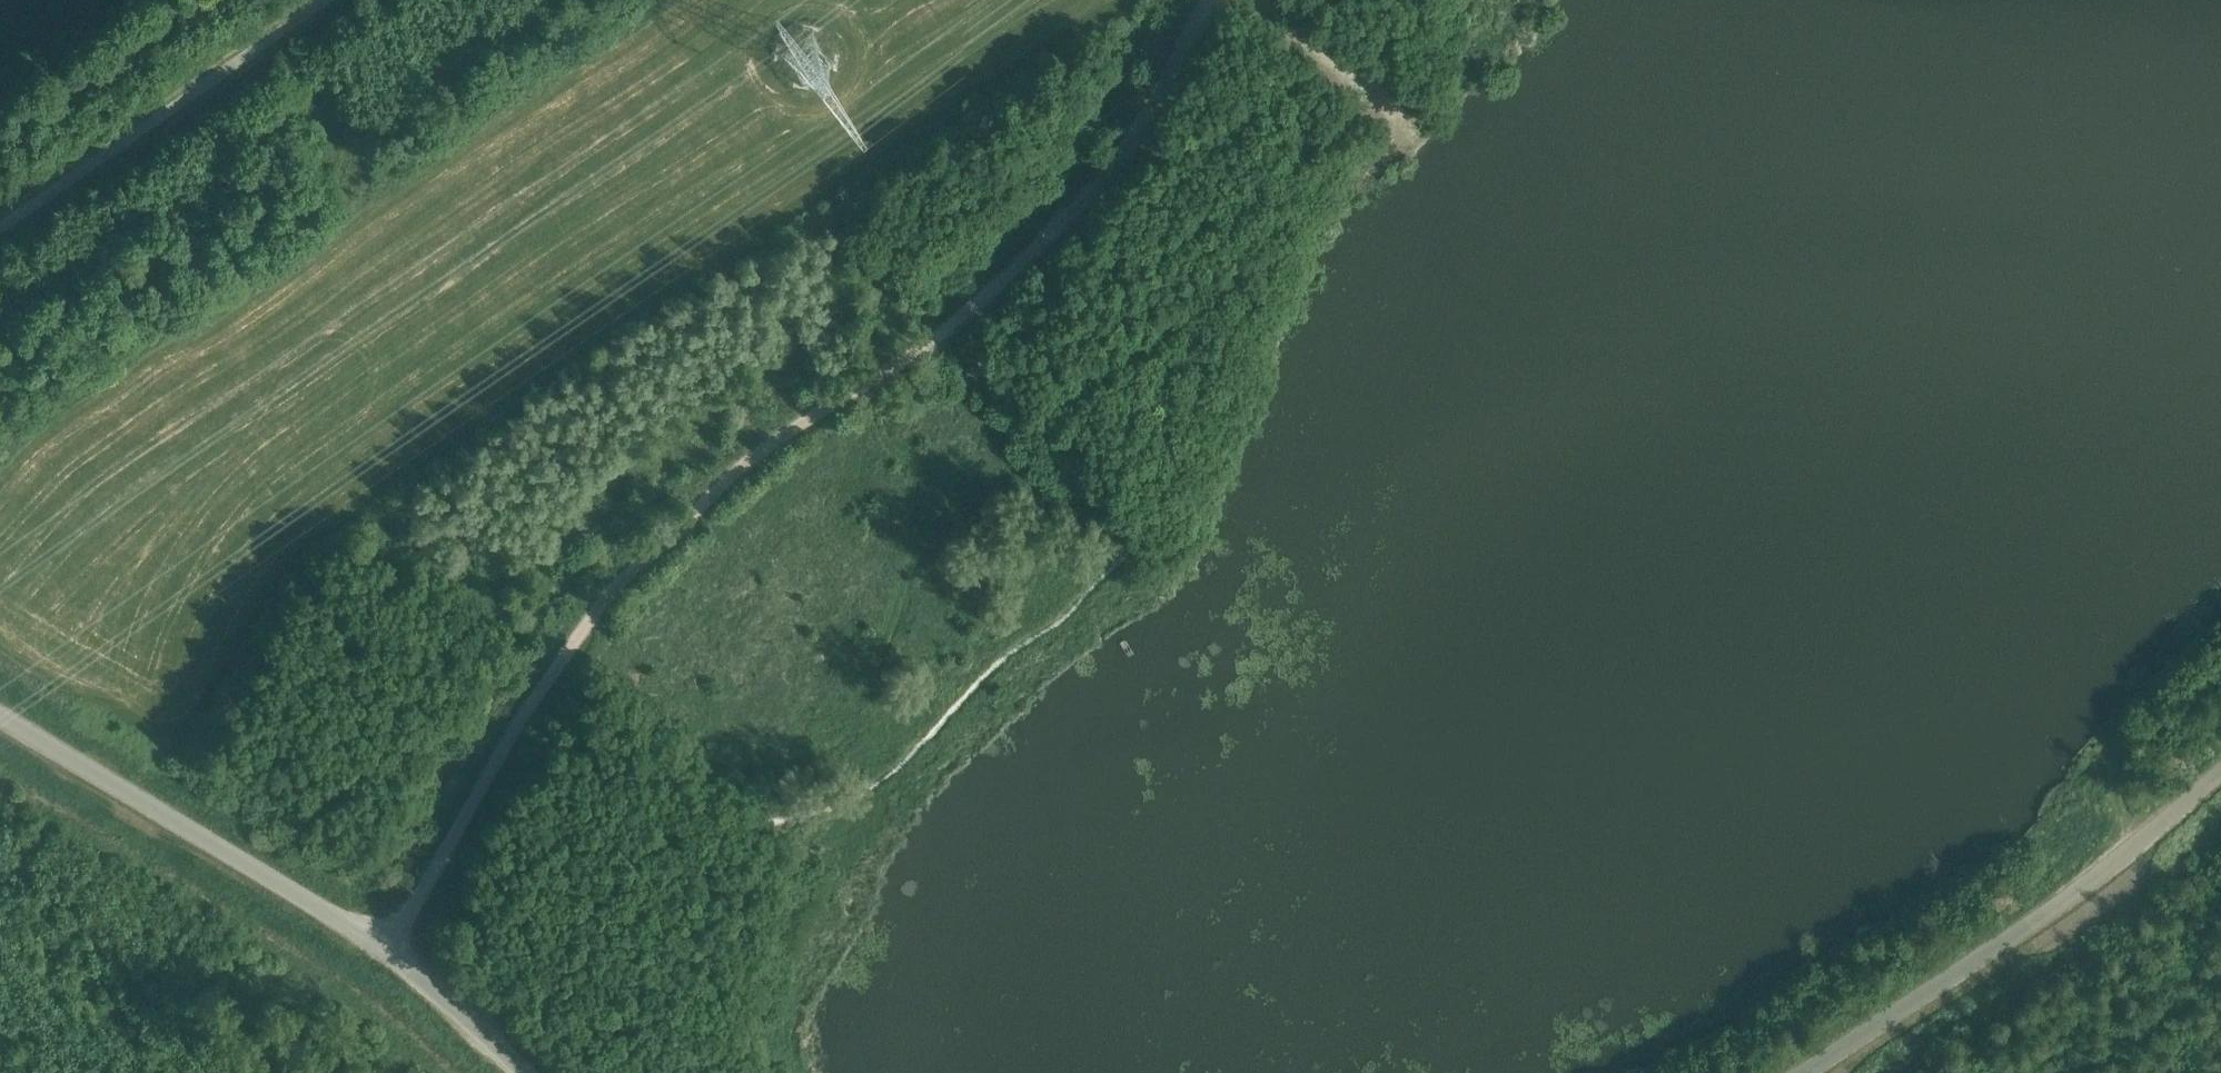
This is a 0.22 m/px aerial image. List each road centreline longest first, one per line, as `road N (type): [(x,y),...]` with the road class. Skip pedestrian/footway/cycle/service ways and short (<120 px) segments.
road 1 (track): [(382,950),(594,620),(673,533),(757,457),(941,337),(1023,261),(1109,172),(1211,0)]
road 2 (tertiary): [(0,717),(382,950),(523,1072)]
road 3 (tertiary): [(1804,1072),(2076,893),(2220,773)]

